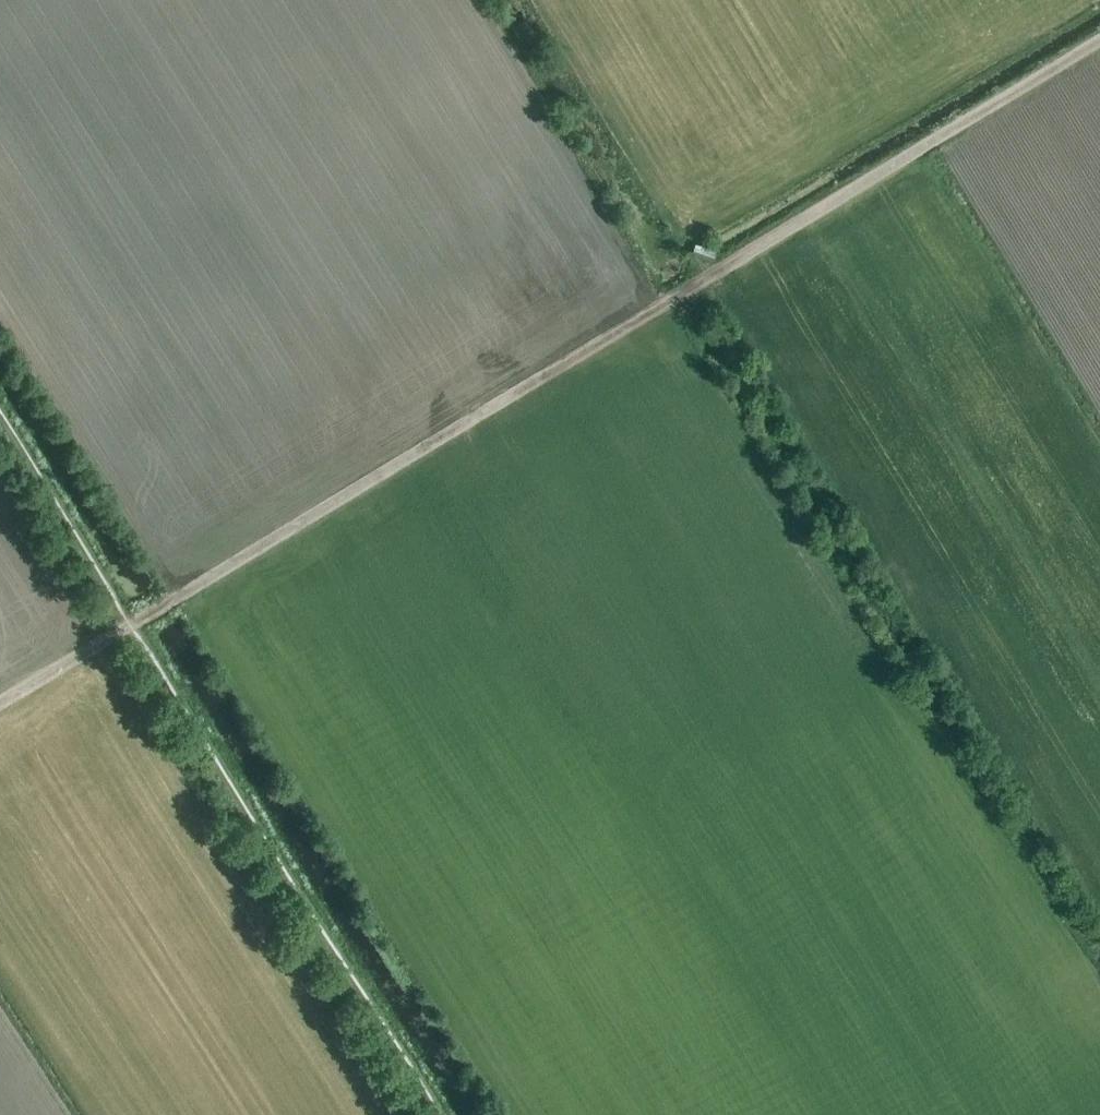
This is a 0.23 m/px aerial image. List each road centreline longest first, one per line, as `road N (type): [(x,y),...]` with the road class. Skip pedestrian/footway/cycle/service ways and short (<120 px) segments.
road 1 (track): [(1099,42),(0,704)]

